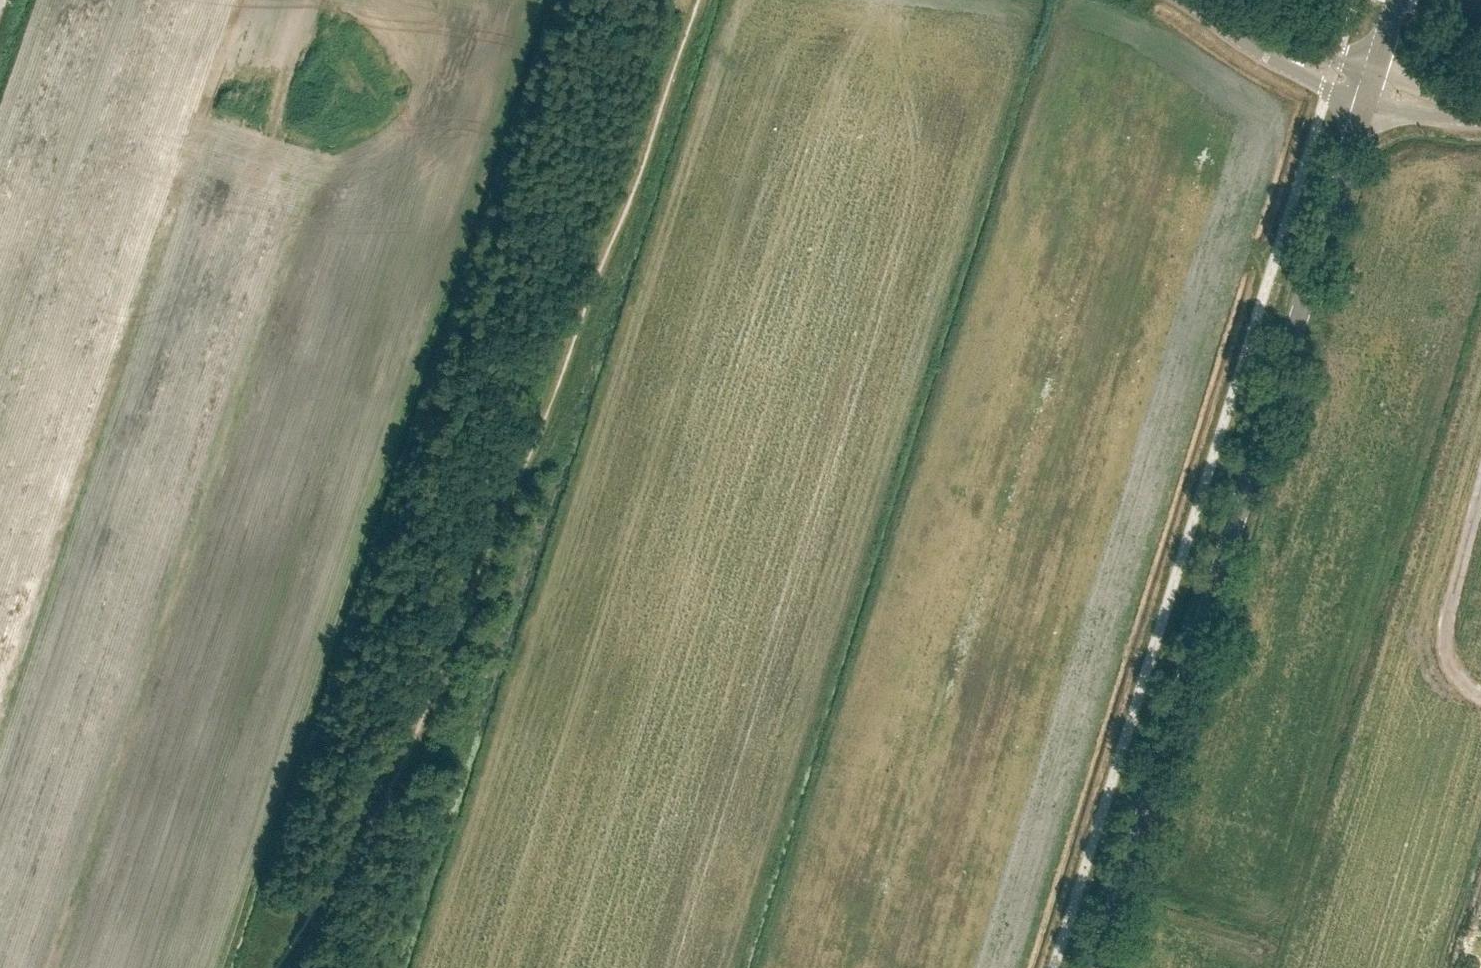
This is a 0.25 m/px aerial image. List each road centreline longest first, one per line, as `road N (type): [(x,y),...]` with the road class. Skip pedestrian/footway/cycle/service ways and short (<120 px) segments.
road 1 (tertiary): [(1095,967),(1368,88)]
road 2 (unclassified): [(1368,88),(1266,47),(1198,0)]

